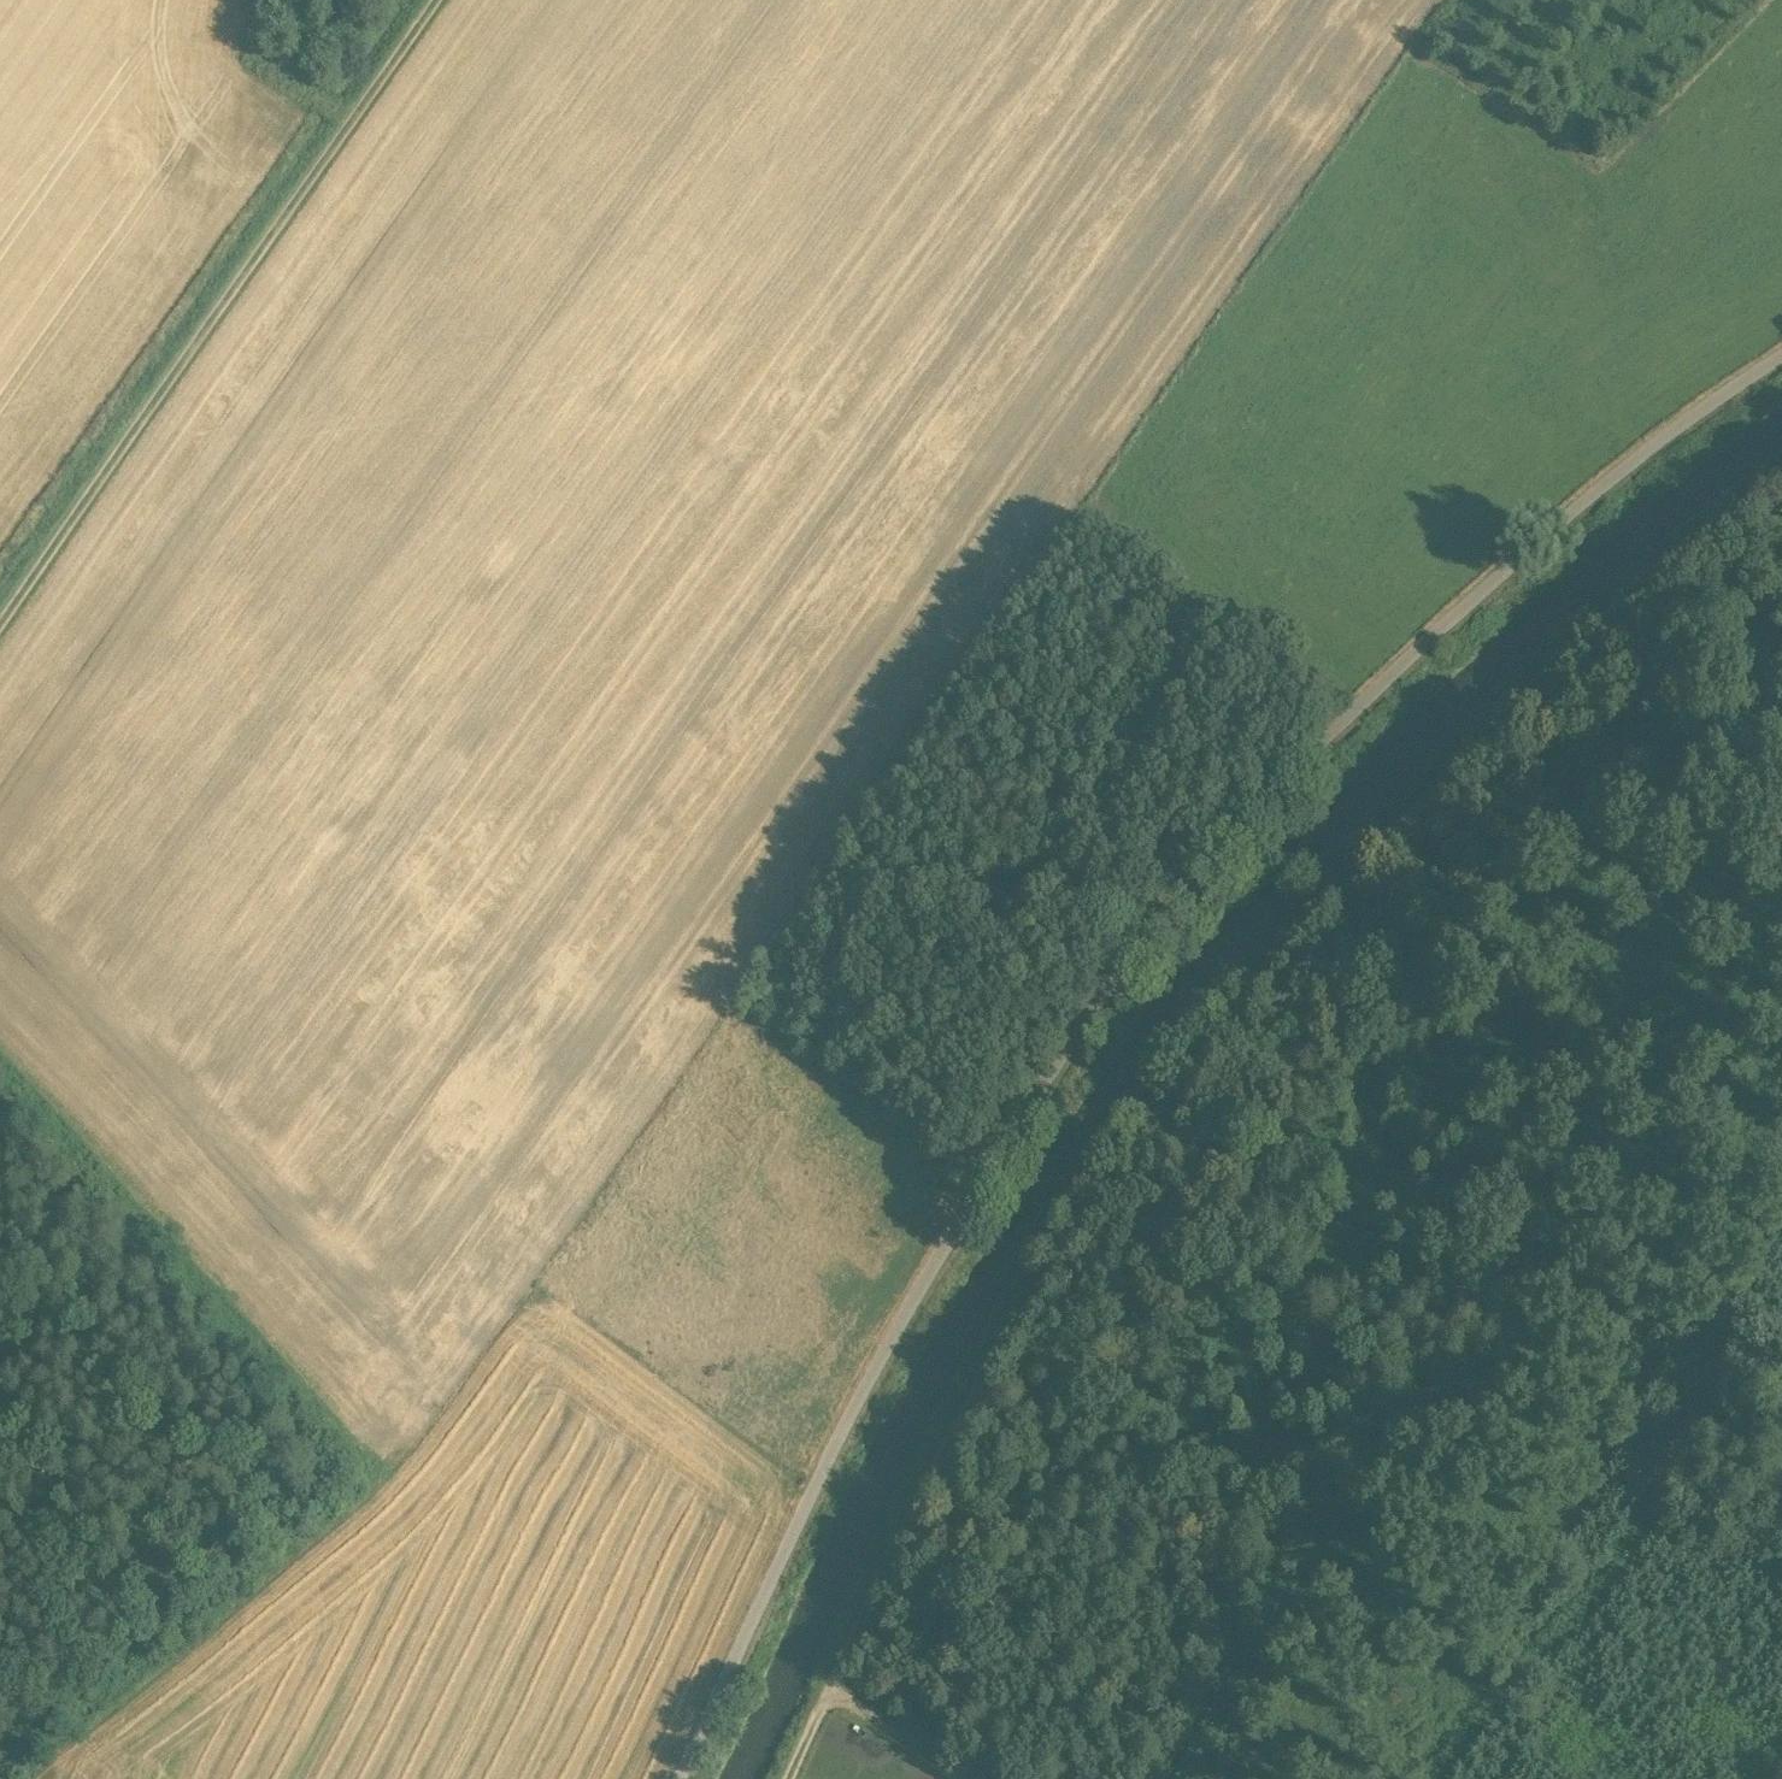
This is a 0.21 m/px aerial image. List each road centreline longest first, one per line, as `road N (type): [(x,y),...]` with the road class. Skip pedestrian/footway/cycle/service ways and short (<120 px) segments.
road 1 (track): [(683,1778),(872,1376),(973,1193),(1153,918),(1229,826),(1626,461),(1781,354)]
road 2 (track): [(443,0),(0,621)]
road 3 (track): [(827,1697),(956,1778)]

